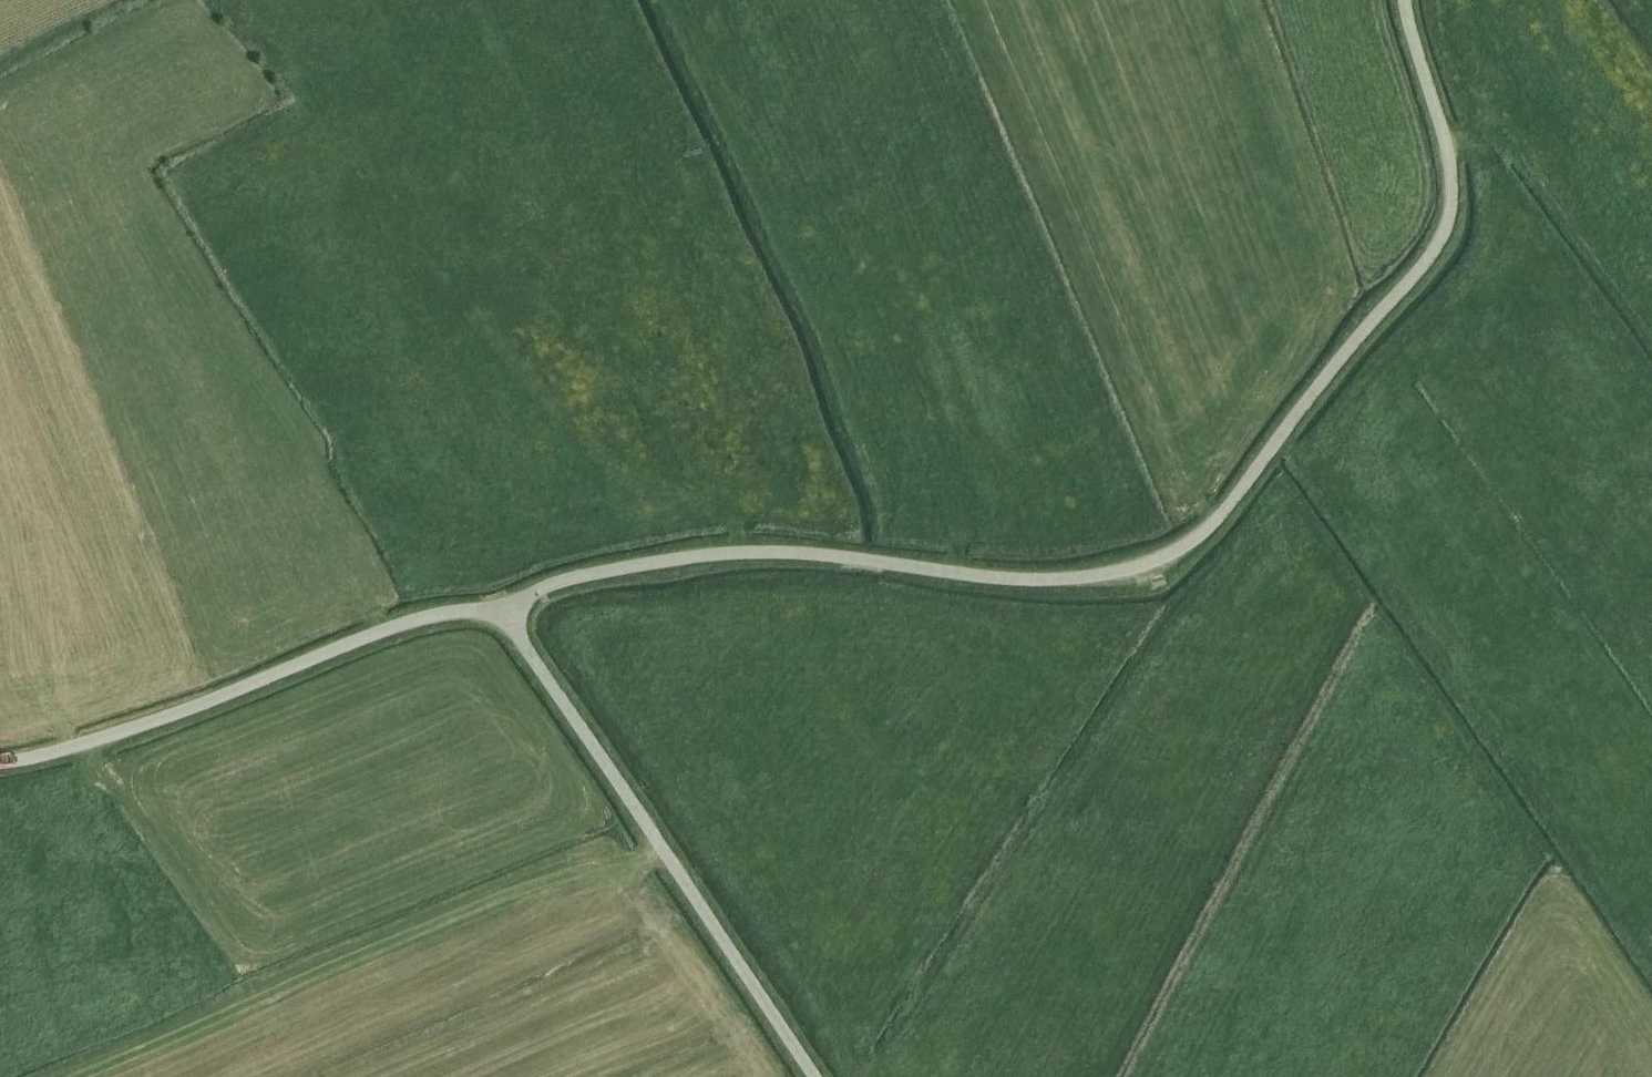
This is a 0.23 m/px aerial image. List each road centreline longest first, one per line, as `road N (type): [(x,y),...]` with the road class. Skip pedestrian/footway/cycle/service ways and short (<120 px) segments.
road 1 (unclassified): [(504,616),(575,578),(724,554),(1075,579),(1155,561),(1194,540),(1432,254),(1448,222),(1444,135),(1405,0)]
road 2 (unclassified): [(815,1076),(504,616)]
road 3 (unclassified): [(0,763),(163,718),(420,619),(465,611),(504,616)]

